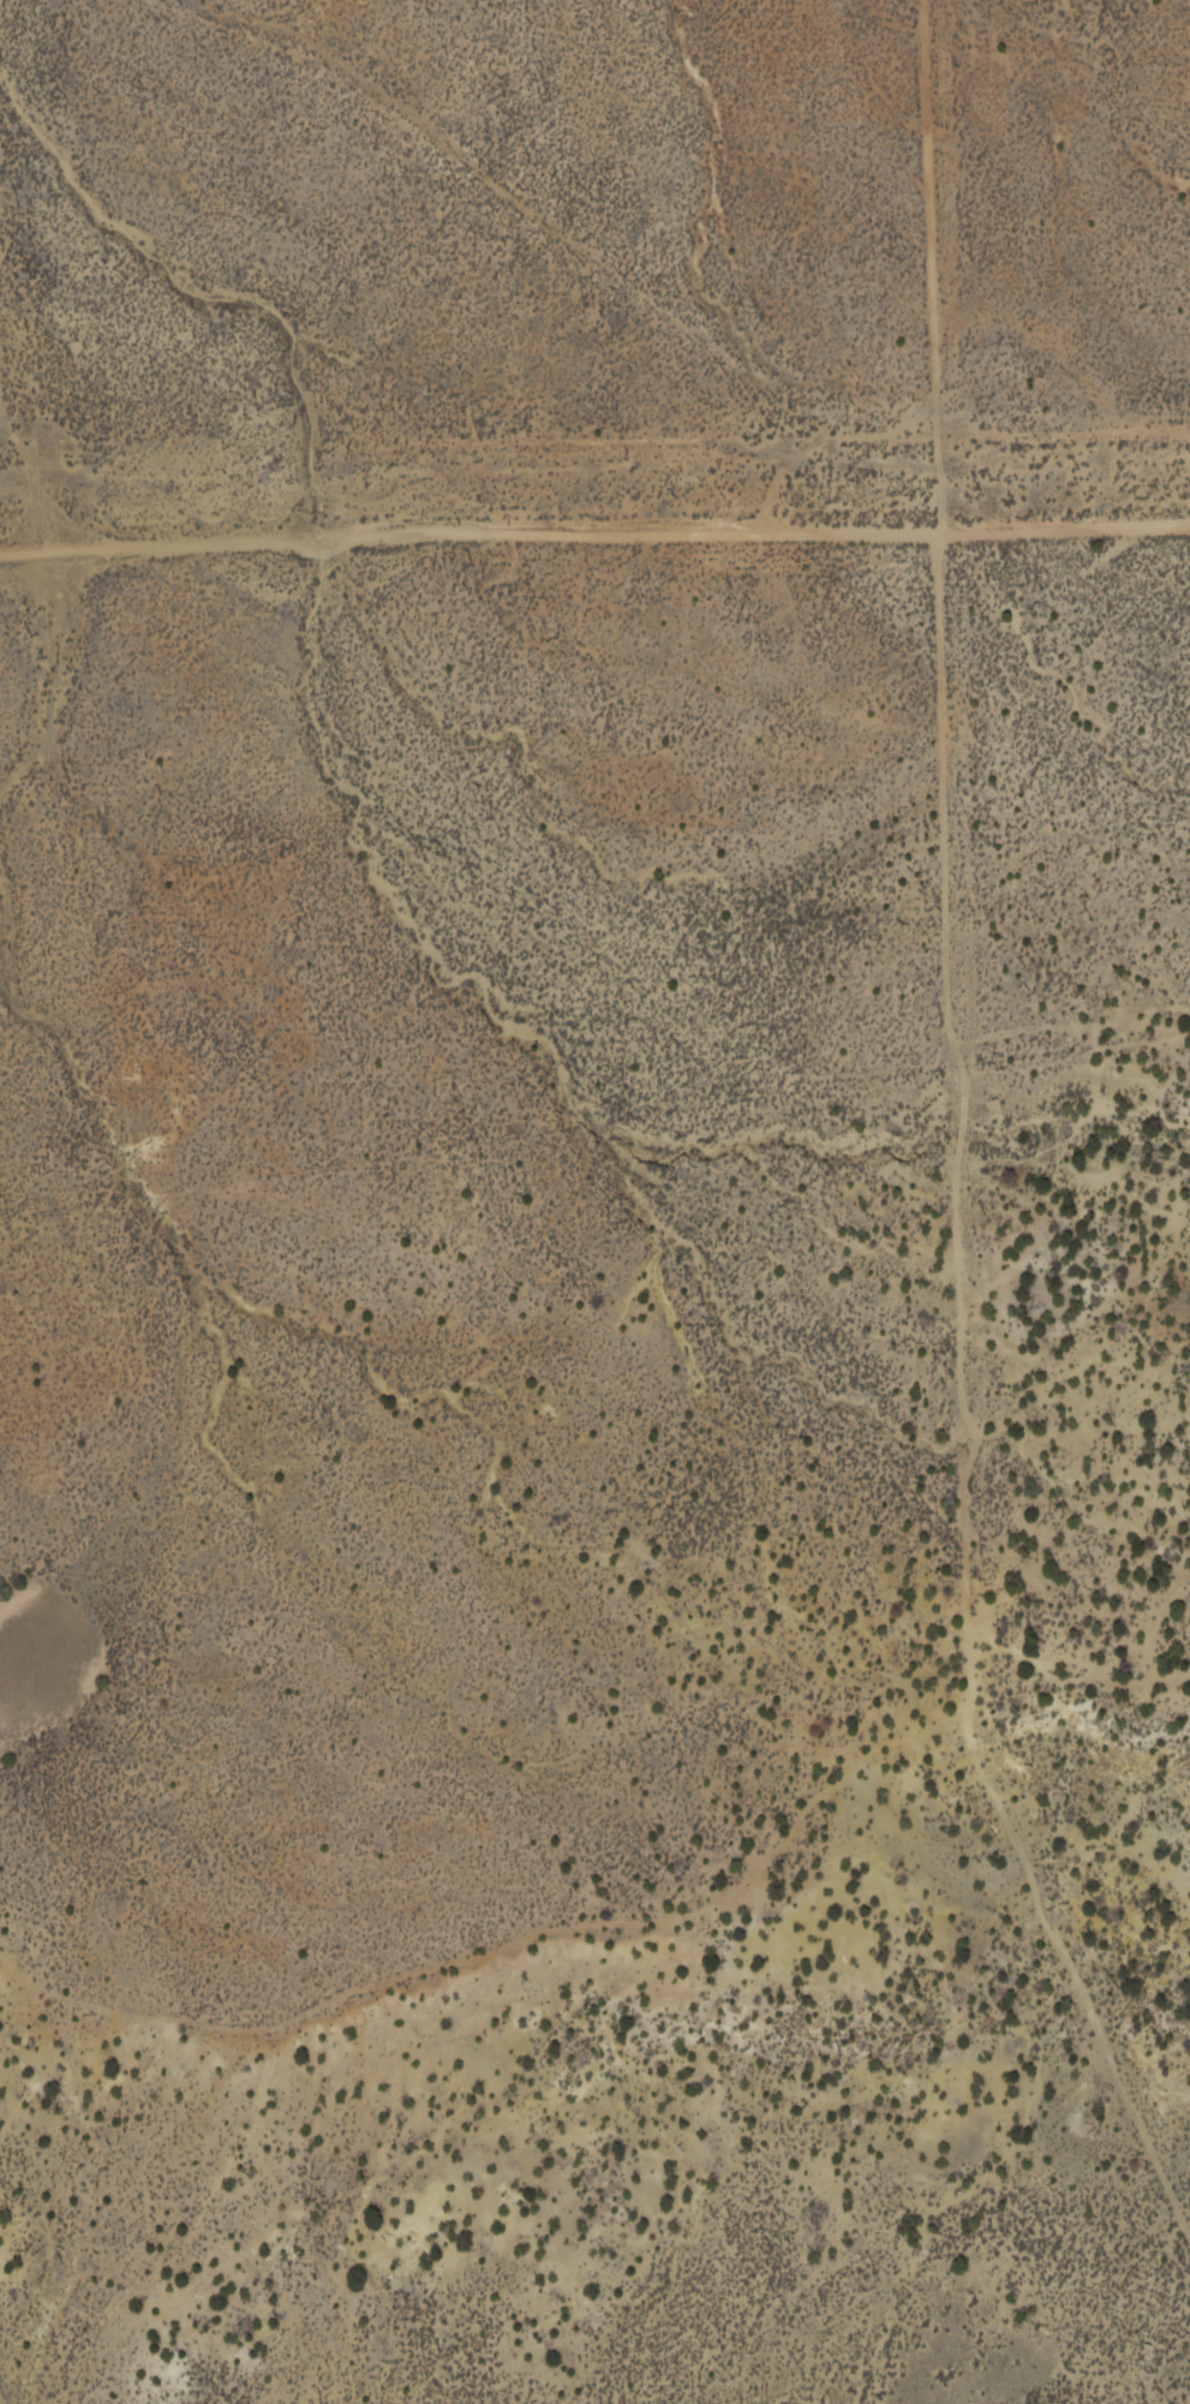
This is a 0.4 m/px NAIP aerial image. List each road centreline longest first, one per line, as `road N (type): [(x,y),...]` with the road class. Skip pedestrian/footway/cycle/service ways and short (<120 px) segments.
road 1 (track): [(1189,527),(938,536),(420,535),(0,555)]

